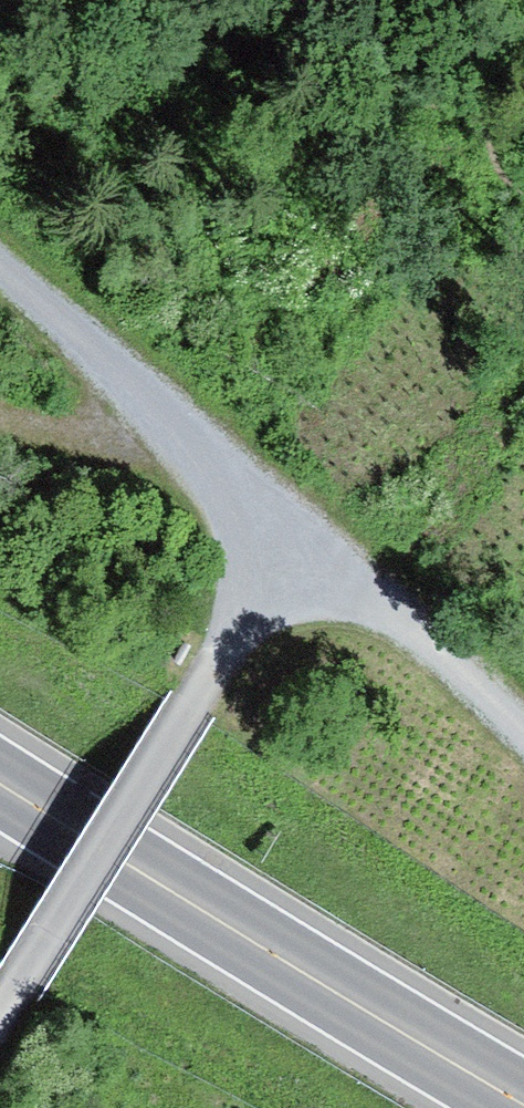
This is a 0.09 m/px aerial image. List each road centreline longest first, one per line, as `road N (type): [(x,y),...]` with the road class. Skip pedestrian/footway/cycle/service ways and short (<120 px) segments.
road 1 (trunk): [(523,1104),(0,783)]
road 2 (track): [(304,539),(0,1007)]
road 3 (track): [(304,539),(0,270)]
road 4 (track): [(523,735),(441,650),(304,539)]
road 5 (track): [(0,414),(101,438),(194,441)]

